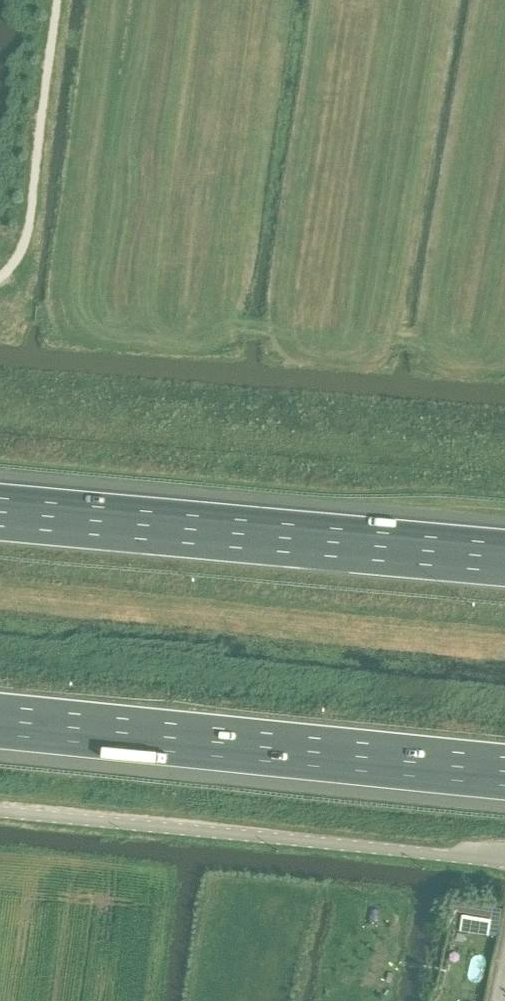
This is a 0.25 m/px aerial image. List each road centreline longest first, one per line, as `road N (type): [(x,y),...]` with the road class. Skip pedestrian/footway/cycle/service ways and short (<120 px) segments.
road 1 (motorway): [(0,720),(504,771)]
road 2 (unclassified): [(504,861),(0,810)]
road 3 (motorway): [(504,558),(0,512)]

